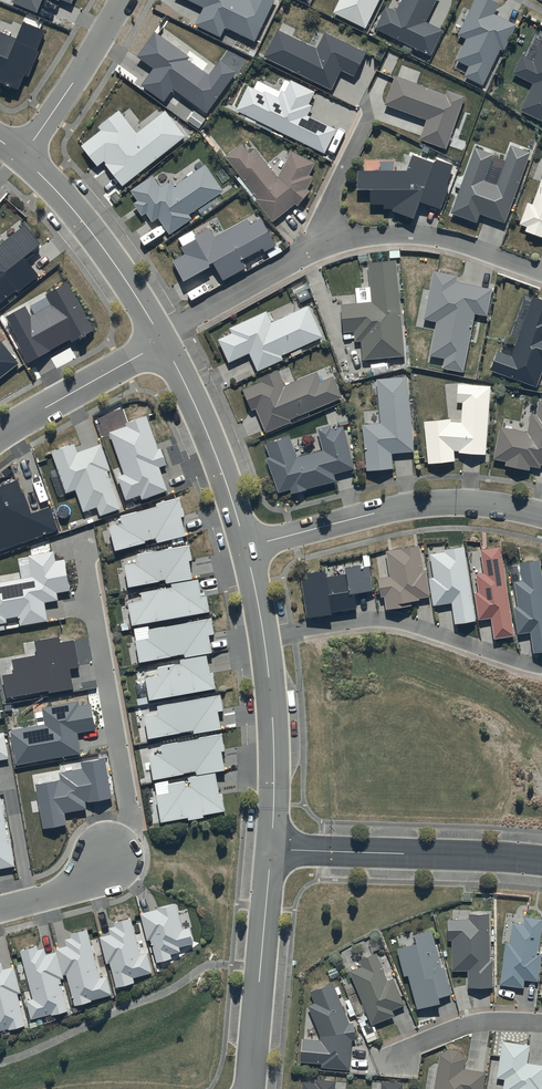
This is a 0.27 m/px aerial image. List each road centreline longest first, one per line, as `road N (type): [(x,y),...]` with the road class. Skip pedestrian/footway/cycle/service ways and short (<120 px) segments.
road 1 (residential): [(83,539),(131,816),(113,856)]
road 2 (residential): [(541,514),(479,503),(419,504),(247,548)]
road 3 (residential): [(541,666),(384,620),(266,639)]
road 4 (residential): [(541,860),(272,849)]
road 5 (residential): [(541,271),(408,234),(335,242),(306,254)]
road 6 (residential): [(249,1088),(272,849)]
road 7 (residential): [(165,343),(121,272),(24,156)]
road 8 (residential): [(247,548),(208,433),(165,343)]
road 9 (residential): [(272,849),(266,639)]
road 10 (residential): [(0,435),(165,343)]
road 11 (residential): [(24,156),(122,0)]
road 12 (residential): [(306,254),(165,343)]
road 13 (residential): [(373,108),(306,254)]
road 14 (residential): [(392,1058),(468,1025),(541,1023)]
road 15 (residential): [(0,910),(64,892),(113,856)]

